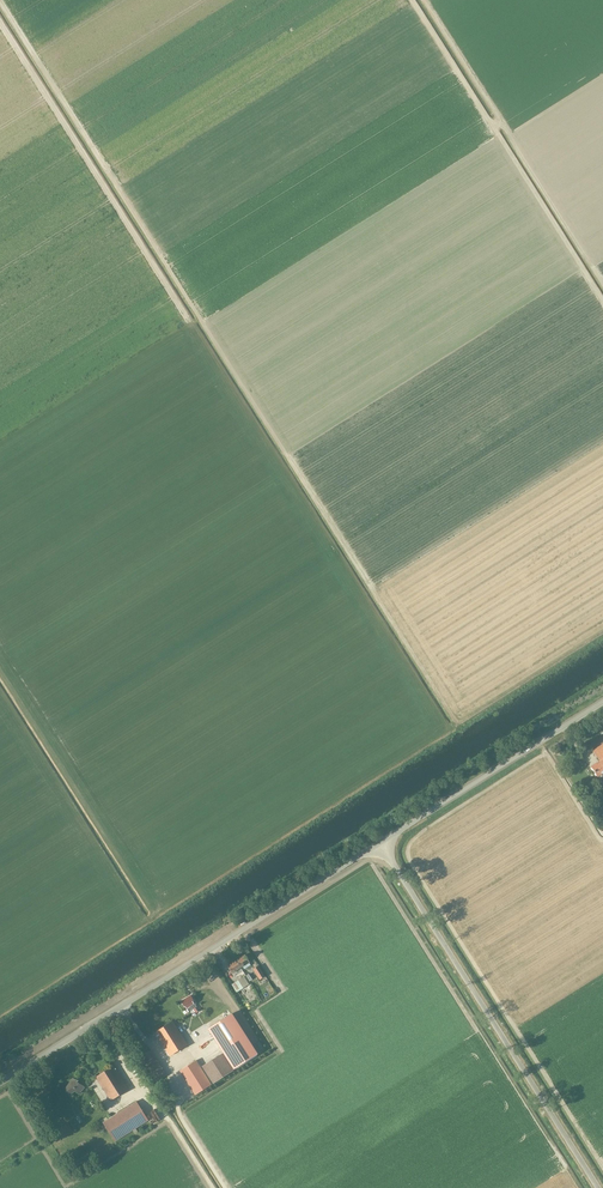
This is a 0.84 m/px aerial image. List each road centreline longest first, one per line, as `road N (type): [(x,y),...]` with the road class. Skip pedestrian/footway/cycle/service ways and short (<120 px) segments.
road 1 (unclassified): [(0,1082),(380,842)]
road 2 (unclassified): [(598,1187),(380,842)]
road 3 (unclassified): [(380,842),(602,702)]

